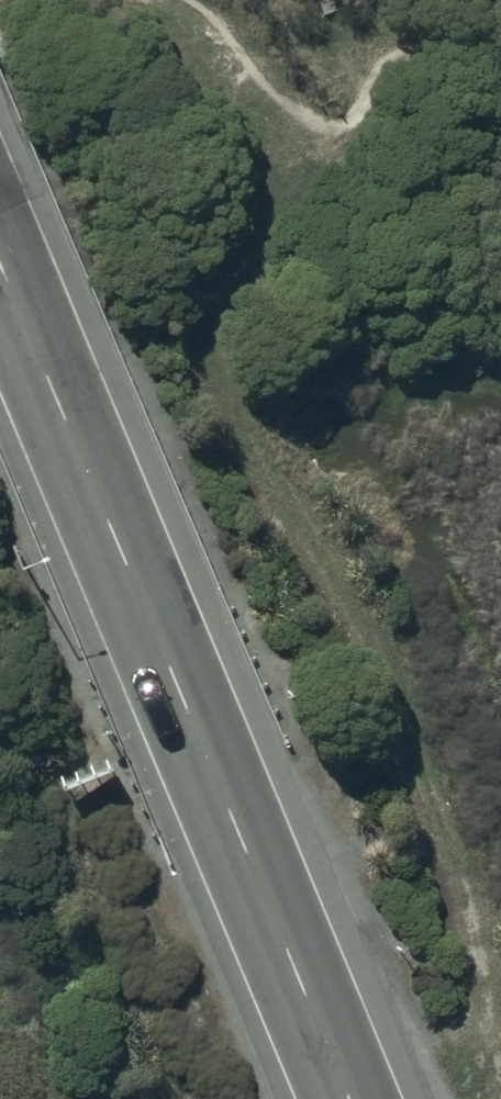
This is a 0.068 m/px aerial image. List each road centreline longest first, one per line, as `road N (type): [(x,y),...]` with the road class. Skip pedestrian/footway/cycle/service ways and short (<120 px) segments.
road 1 (track): [(490,1042),(460,883),(384,690),(232,426),(207,334),(243,238),(379,70),(411,42),(446,36),(500,44)]
road 2 (trunk): [(352,1098),(0,270)]

